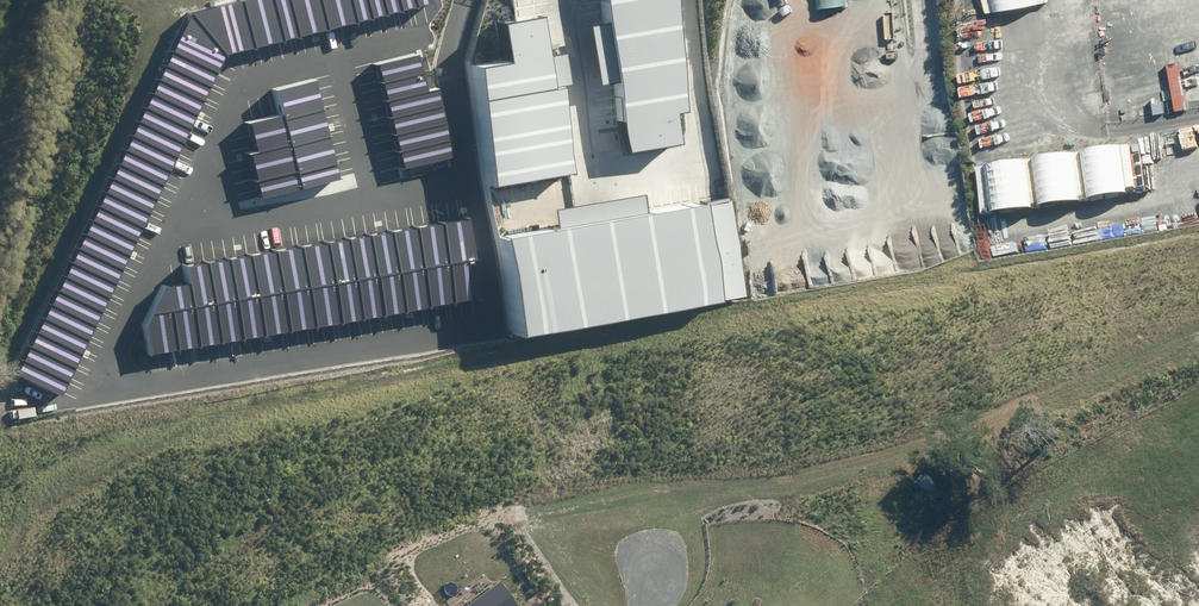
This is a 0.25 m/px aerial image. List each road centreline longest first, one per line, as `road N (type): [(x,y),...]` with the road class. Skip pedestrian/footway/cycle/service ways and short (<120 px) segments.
road 1 (track): [(1198,345),(947,448),(701,512),(676,536),(660,578)]
road 2 (track): [(1037,33),(1052,109),(1080,128),(1198,117)]

